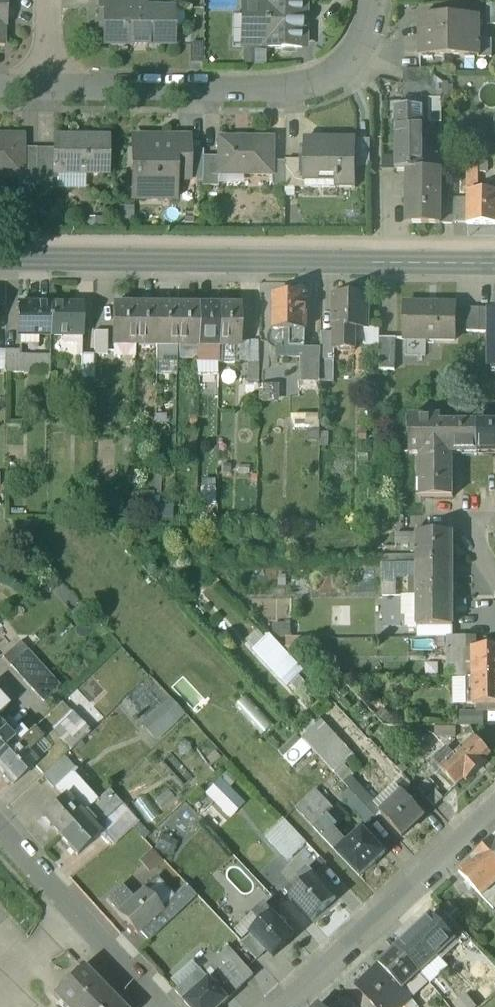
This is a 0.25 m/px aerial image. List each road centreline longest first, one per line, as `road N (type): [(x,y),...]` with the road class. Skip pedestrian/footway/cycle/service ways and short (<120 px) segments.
road 1 (secondary): [(494,257),(0,258)]
road 2 (residential): [(51,93),(311,89),(365,46),(373,0)]
road 3 (residential): [(494,807),(287,1006)]
road 4 (residential): [(164,1006),(0,829)]

